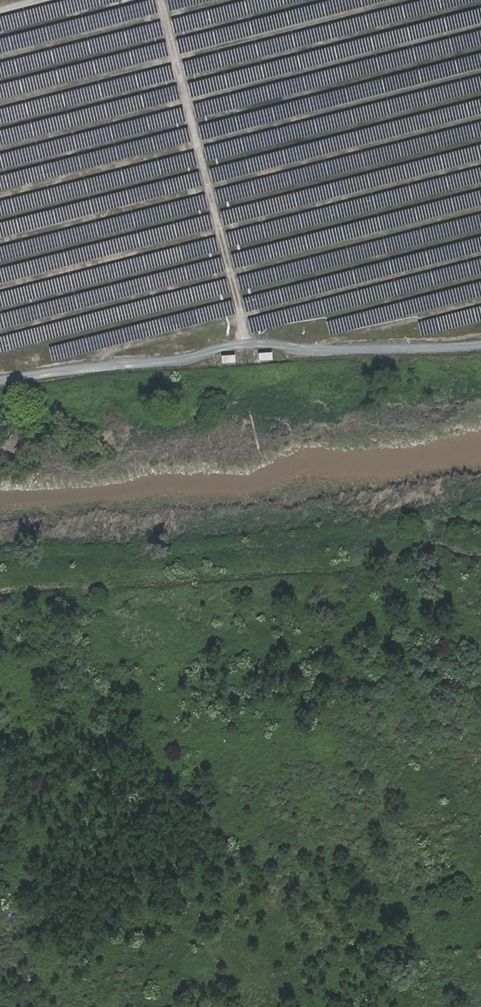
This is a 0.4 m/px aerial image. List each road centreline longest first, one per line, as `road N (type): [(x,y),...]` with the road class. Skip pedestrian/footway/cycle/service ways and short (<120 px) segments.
road 1 (track): [(0,334),(480,209)]
road 2 (track): [(0,150),(480,25)]
road 3 (track): [(480,164),(0,288)]
road 4 (track): [(480,118),(0,241)]
road 5 (track): [(0,194),(480,71)]
road 6 (track): [(0,381),(251,340),(315,348),(480,345)]
road 7 (track): [(480,254),(118,345),(87,368)]
road 8 (track): [(398,0),(0,103)]
road 9 (track): [(251,340),(159,0)]
road 10 (track): [(0,57),(222,0)]
road 11 (track): [(315,348),(480,299)]

